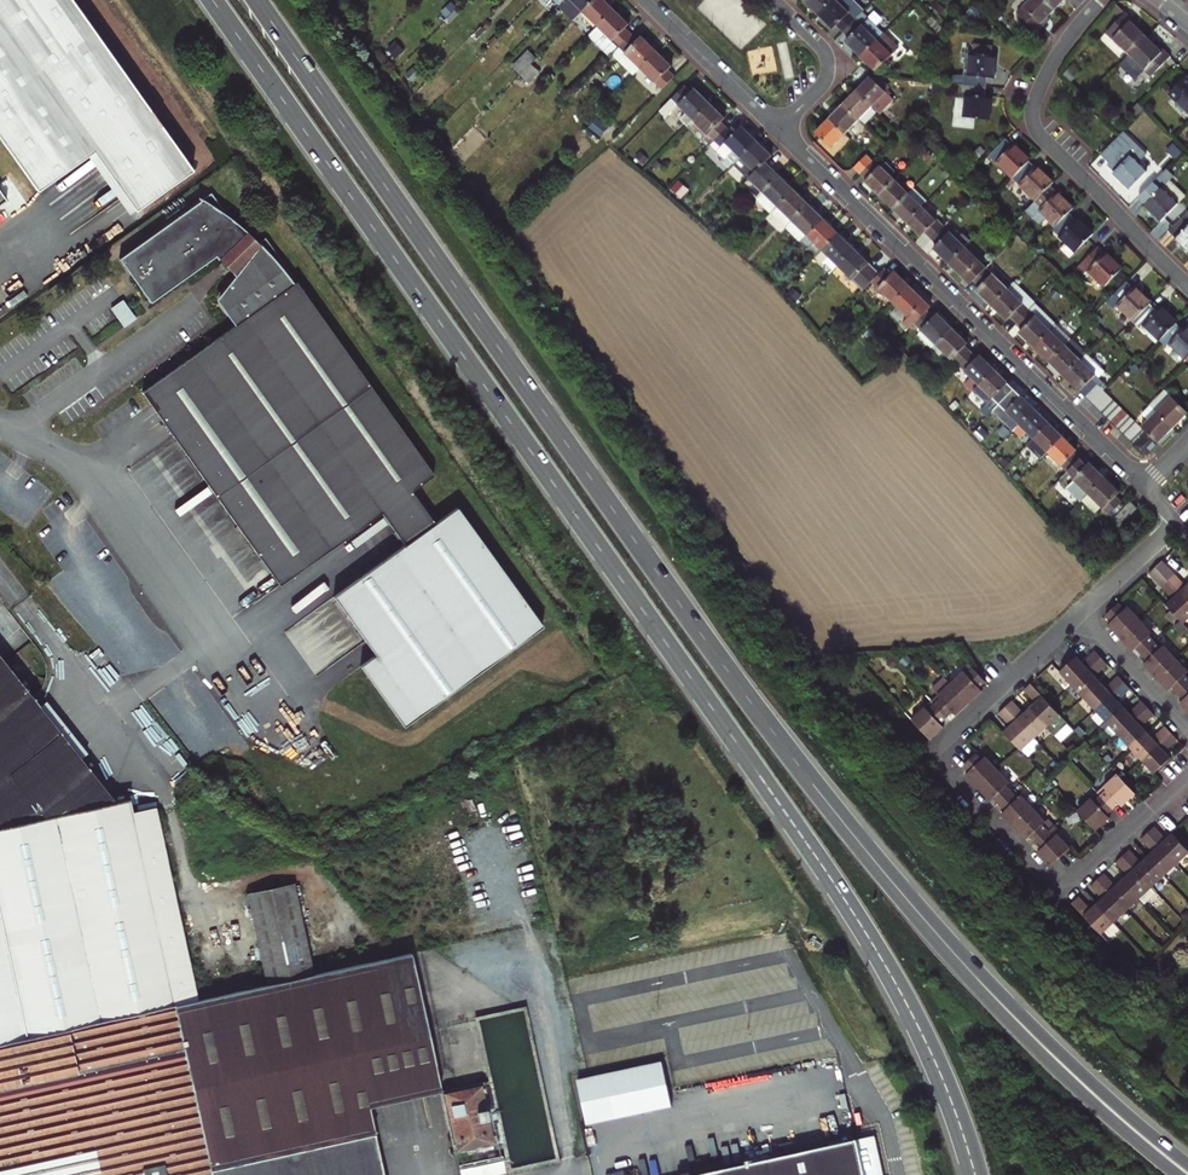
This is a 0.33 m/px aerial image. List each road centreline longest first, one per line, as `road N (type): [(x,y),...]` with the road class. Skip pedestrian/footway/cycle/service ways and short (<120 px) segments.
road 1 (trunk): [(213,0),(806,841),(919,1024),(976,1174)]
road 2 (trunk): [(968,966),(777,737),(257,0)]
road 3 (residential): [(1152,807),(1059,891),(931,755),(1079,613)]
road 4 (residential): [(779,130),(1144,484)]
road 5 (residential): [(1100,0),(1049,66),(1033,124),(1187,285)]
road 6 (primary): [(1178,1174),(1046,1057),(968,966)]
road 7 (primary): [(1187,1164),(968,966)]
road 8 (residential): [(648,0),(779,130)]
road 9 (residential): [(1079,613),(1177,520),(1144,484)]
road 10 (residential): [(772,0),(827,60),(820,84),(779,130)]
road 11 (residential): [(1187,728),(1079,613)]

